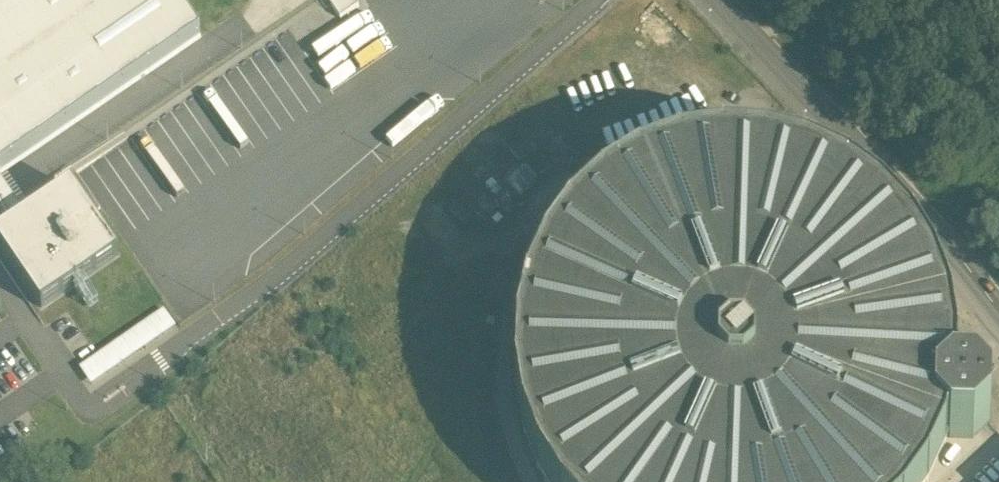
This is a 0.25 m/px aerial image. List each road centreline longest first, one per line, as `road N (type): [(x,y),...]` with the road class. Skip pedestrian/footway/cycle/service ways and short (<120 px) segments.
road 1 (tertiary): [(998,299),(727,0)]

